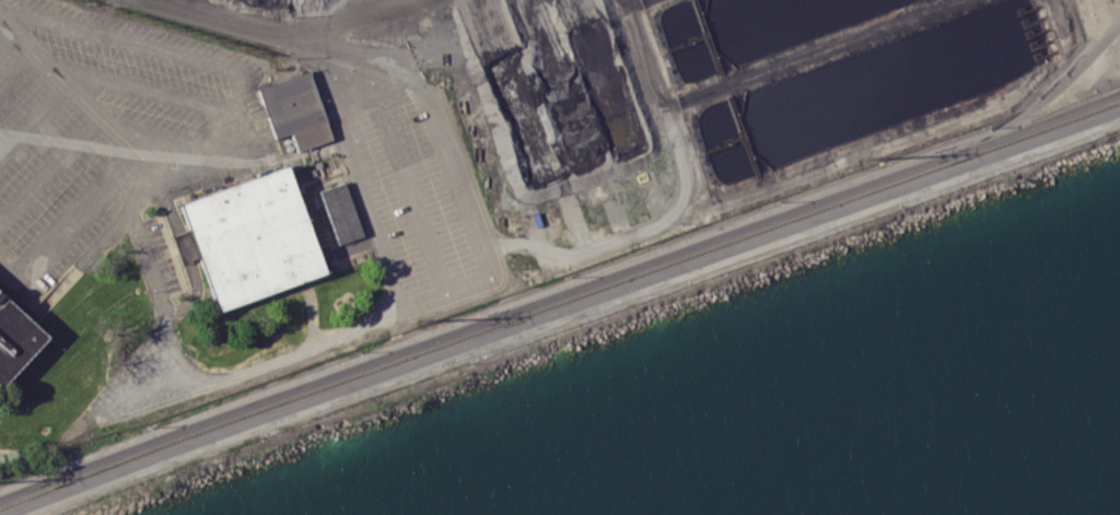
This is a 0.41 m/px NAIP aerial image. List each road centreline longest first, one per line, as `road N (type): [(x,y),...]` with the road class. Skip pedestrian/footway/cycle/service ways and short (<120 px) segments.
road 1 (residential): [(1119,91),(0,498)]
road 2 (residential): [(18,514),(1119,114)]

